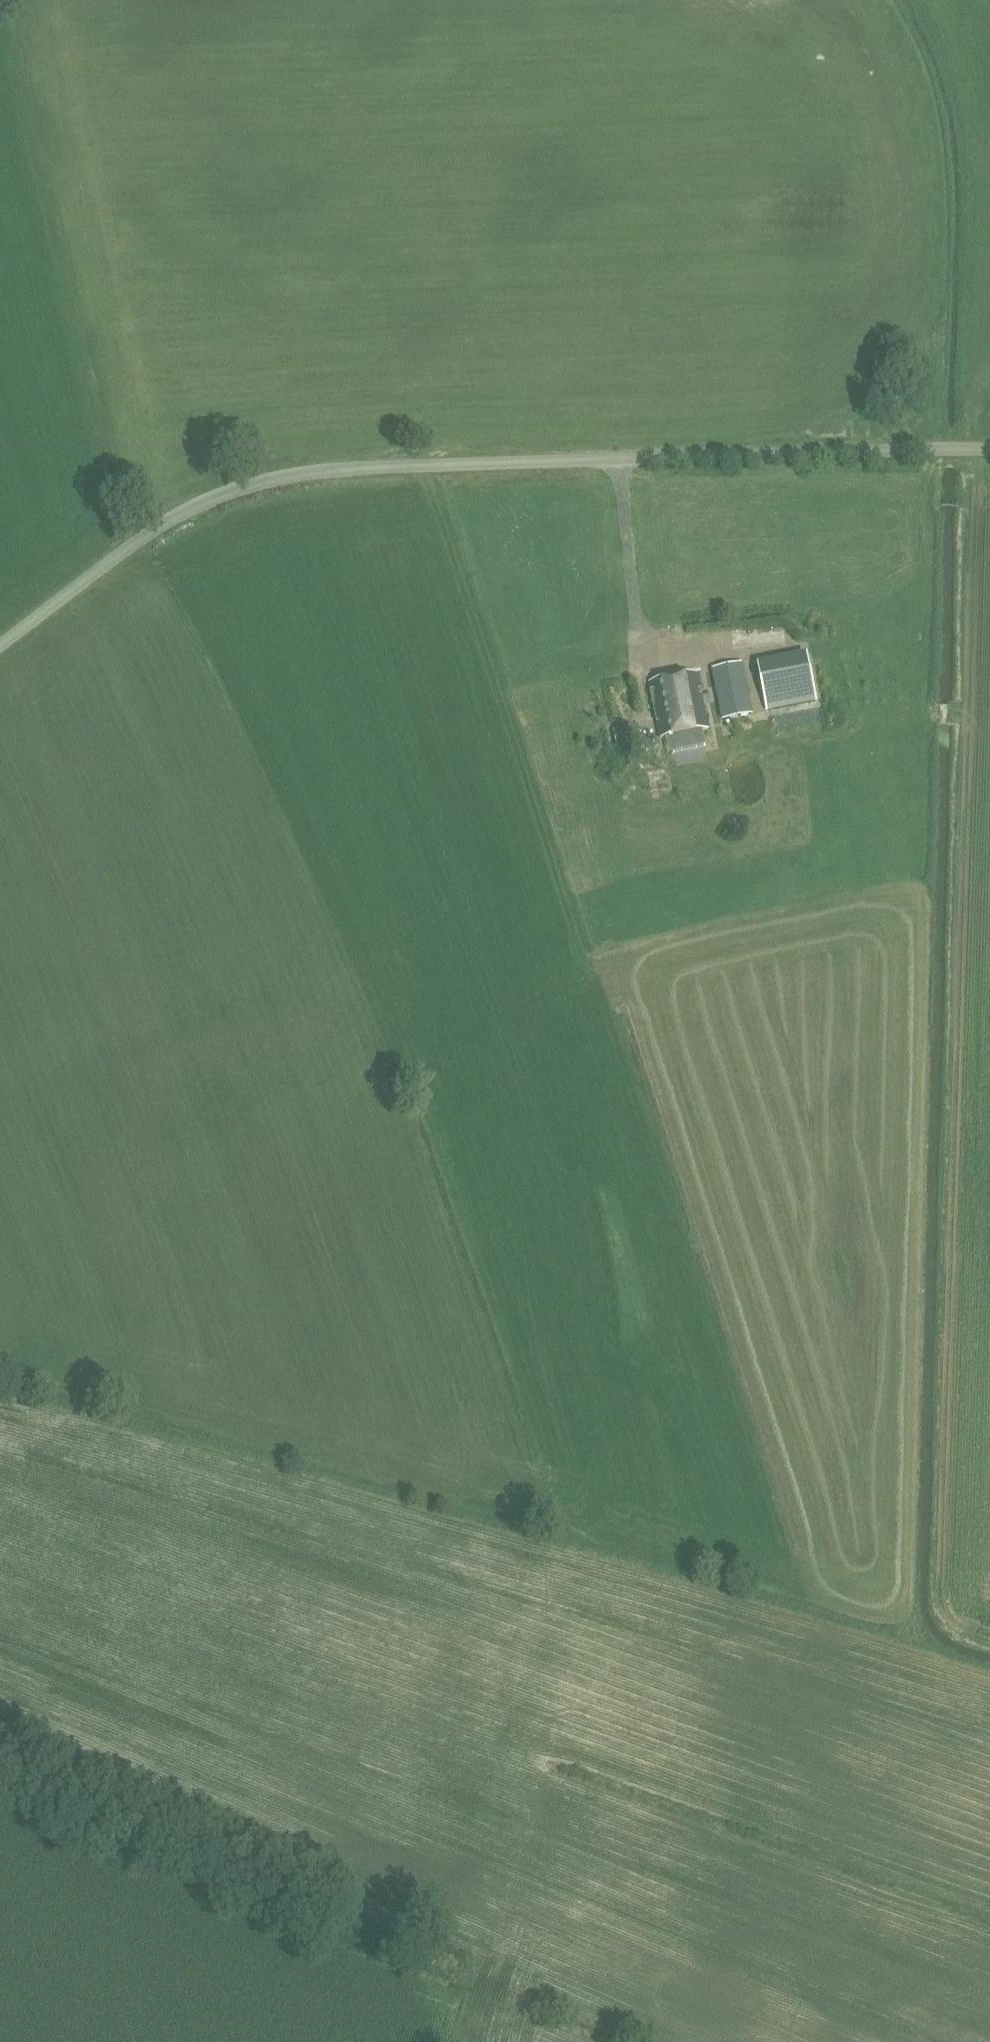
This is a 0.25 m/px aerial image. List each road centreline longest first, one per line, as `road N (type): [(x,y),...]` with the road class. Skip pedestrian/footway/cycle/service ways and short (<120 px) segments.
road 1 (unclassified): [(0,645),(174,514),(276,475),(989,448)]

